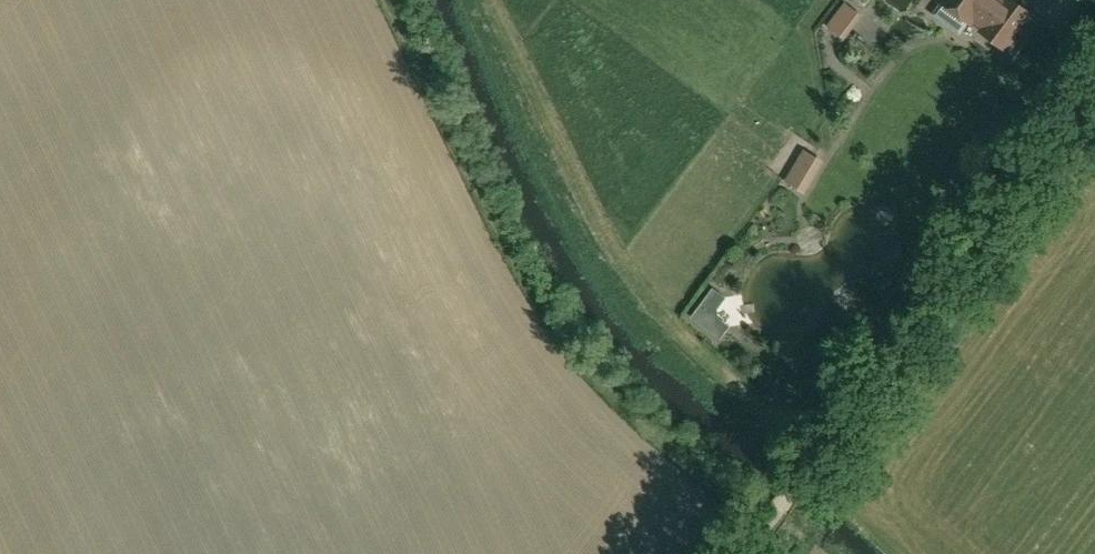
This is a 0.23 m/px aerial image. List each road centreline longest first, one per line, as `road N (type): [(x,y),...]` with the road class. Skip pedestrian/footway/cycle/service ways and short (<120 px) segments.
road 1 (unclassified): [(740,553),(1094,98)]

